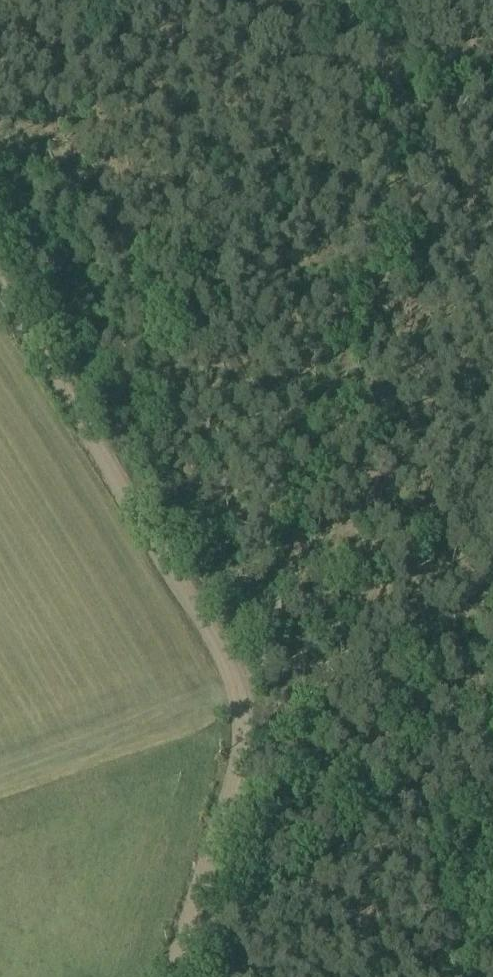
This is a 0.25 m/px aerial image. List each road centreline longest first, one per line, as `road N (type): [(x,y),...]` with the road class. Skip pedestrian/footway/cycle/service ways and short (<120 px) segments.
road 1 (track): [(454,109),(381,344),(243,705),(217,839),(172,976)]
road 2 (track): [(0,280),(208,625),(243,705)]

